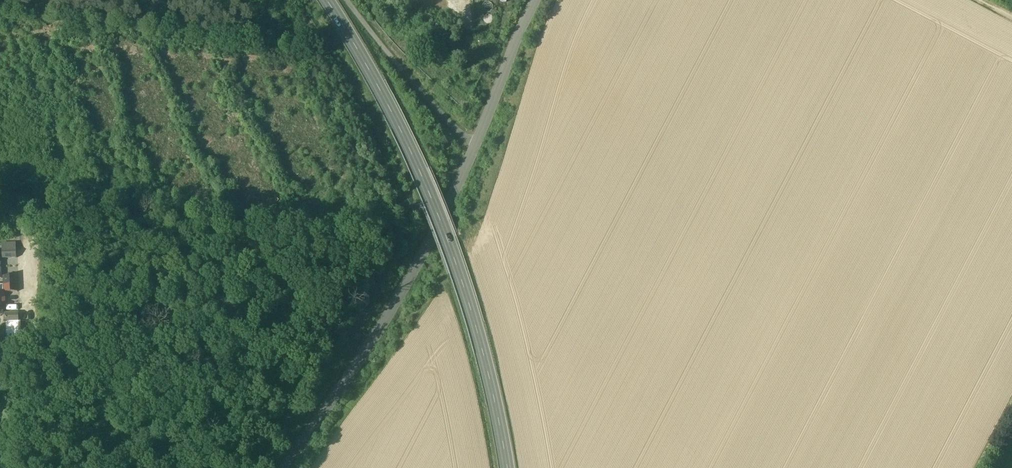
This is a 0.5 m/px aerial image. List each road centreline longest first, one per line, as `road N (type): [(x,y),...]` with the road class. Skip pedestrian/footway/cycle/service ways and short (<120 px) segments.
road 1 (primary): [(326,0),(385,98),(457,264),(510,467)]
road 2 (track): [(18,209),(382,246)]

